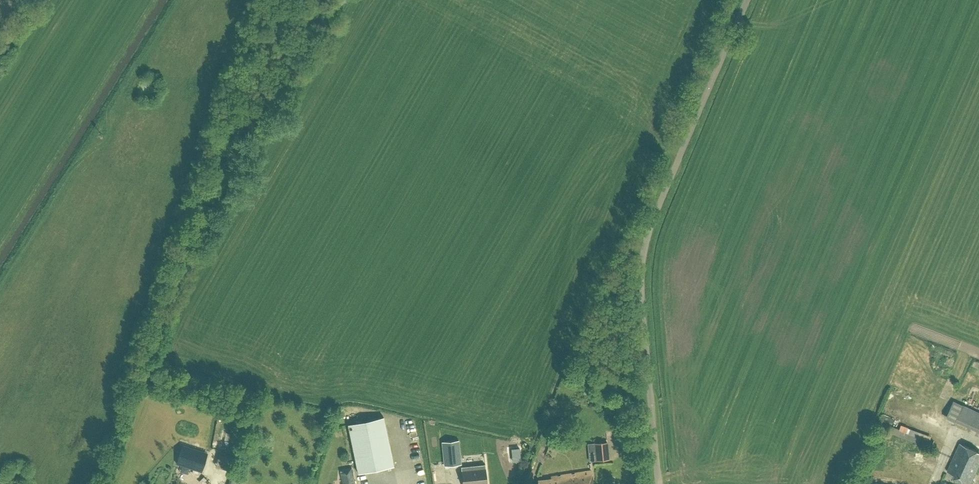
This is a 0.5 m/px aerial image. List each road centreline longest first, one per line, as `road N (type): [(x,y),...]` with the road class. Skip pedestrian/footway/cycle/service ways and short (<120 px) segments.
road 1 (unclassified): [(657,483),(644,254),(748,0)]

